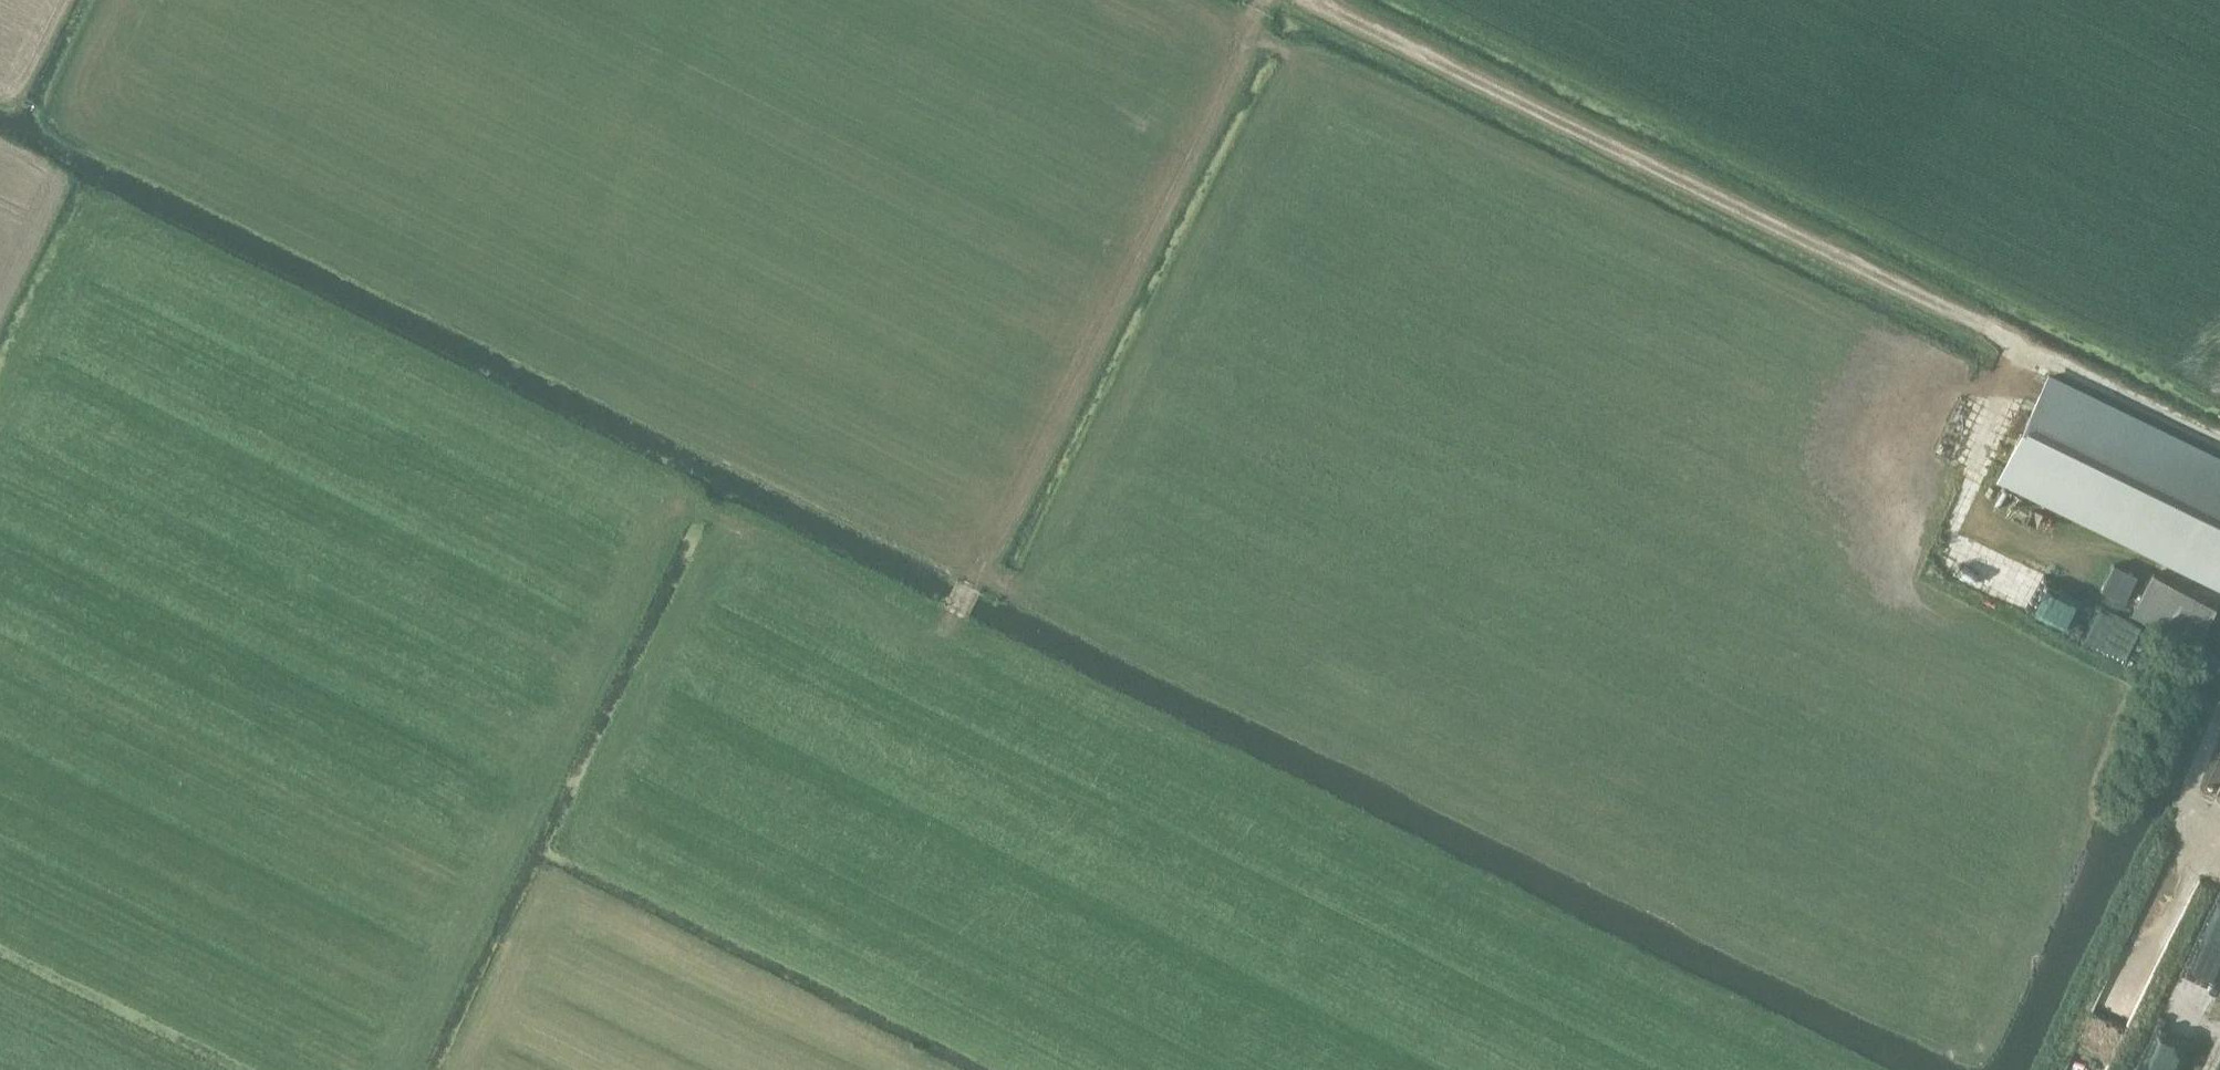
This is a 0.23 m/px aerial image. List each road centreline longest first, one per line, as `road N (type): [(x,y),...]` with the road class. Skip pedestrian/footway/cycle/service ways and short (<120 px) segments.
road 1 (track): [(1305,0),(2219,440)]

